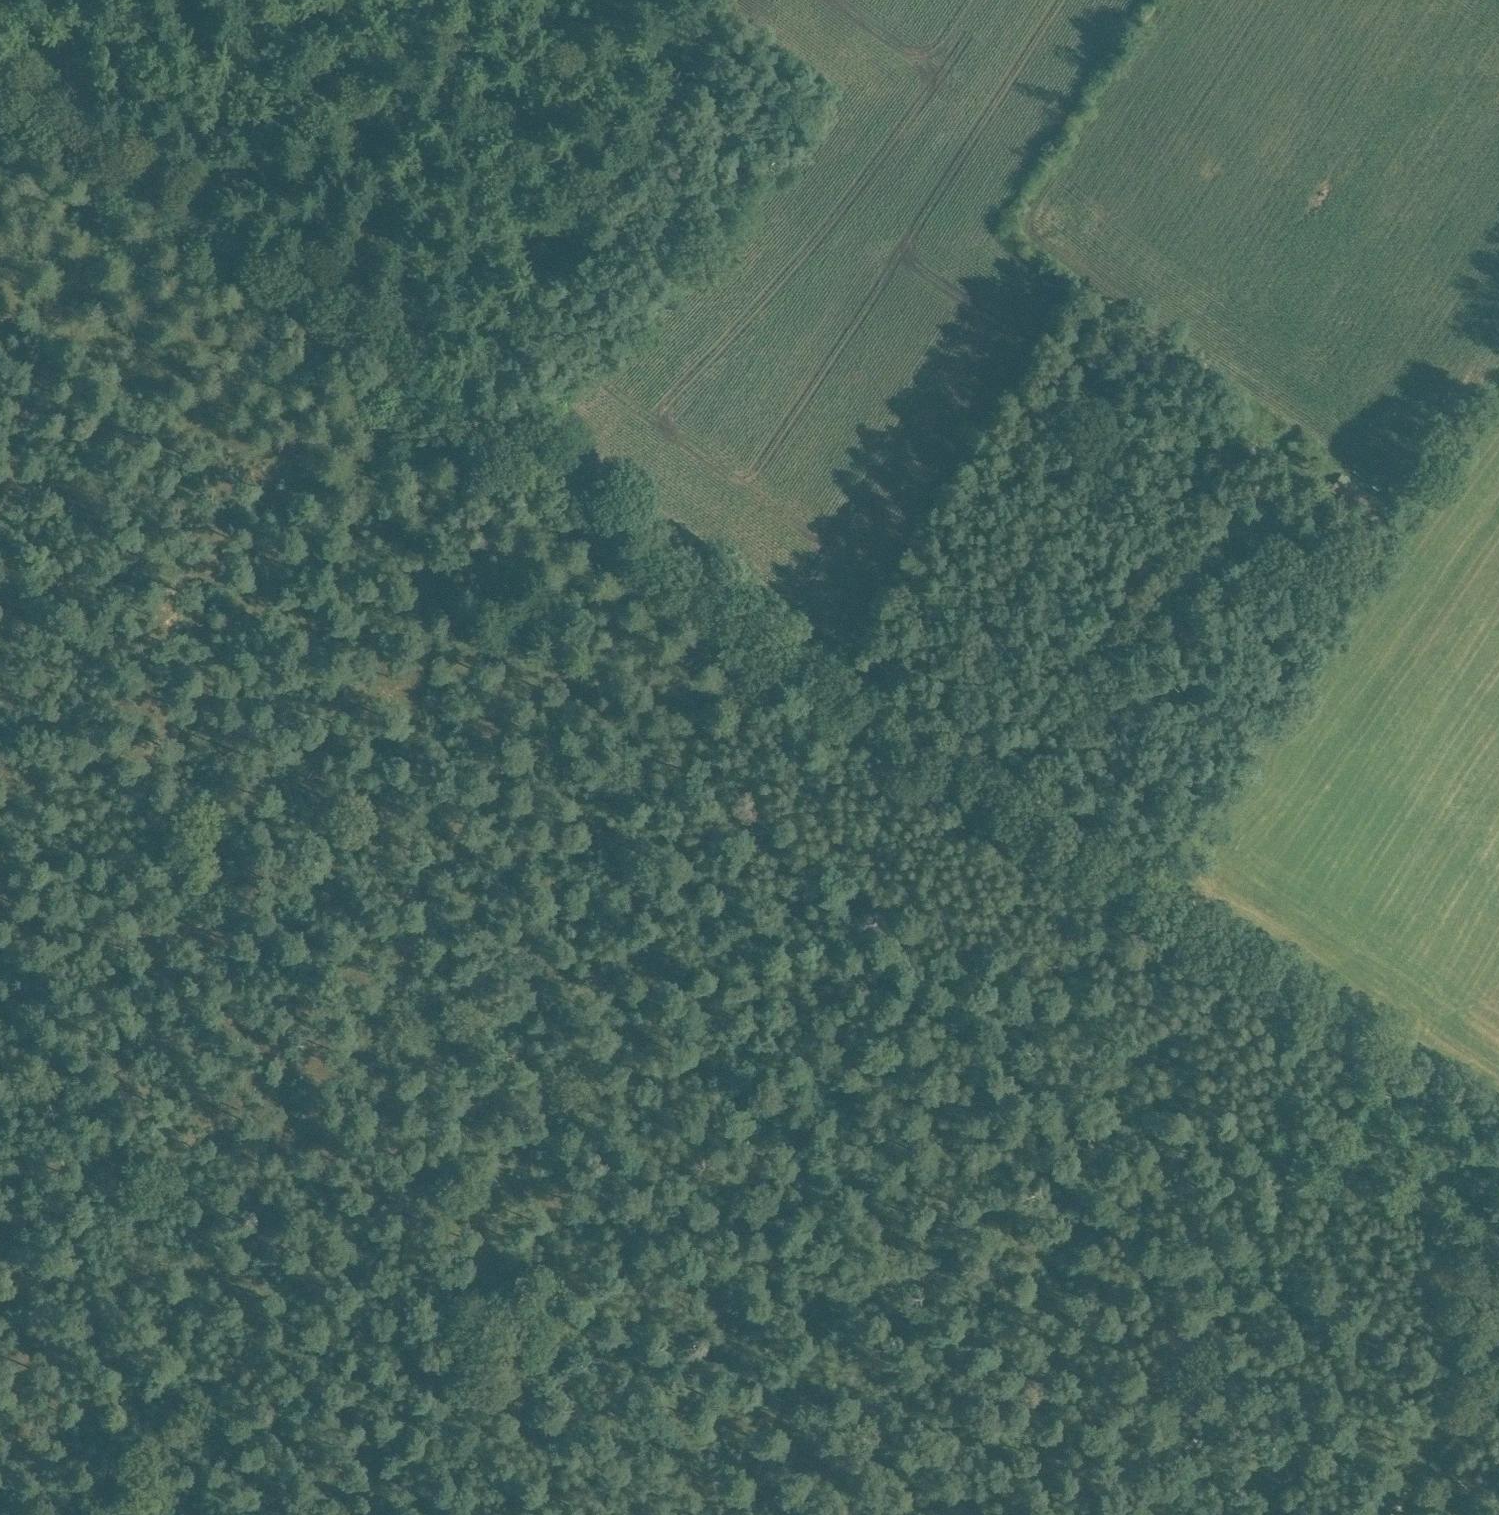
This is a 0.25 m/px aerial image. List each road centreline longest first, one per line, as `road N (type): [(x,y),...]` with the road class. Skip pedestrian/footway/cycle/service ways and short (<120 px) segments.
road 1 (track): [(1498,1100),(1089,803),(0,88)]

